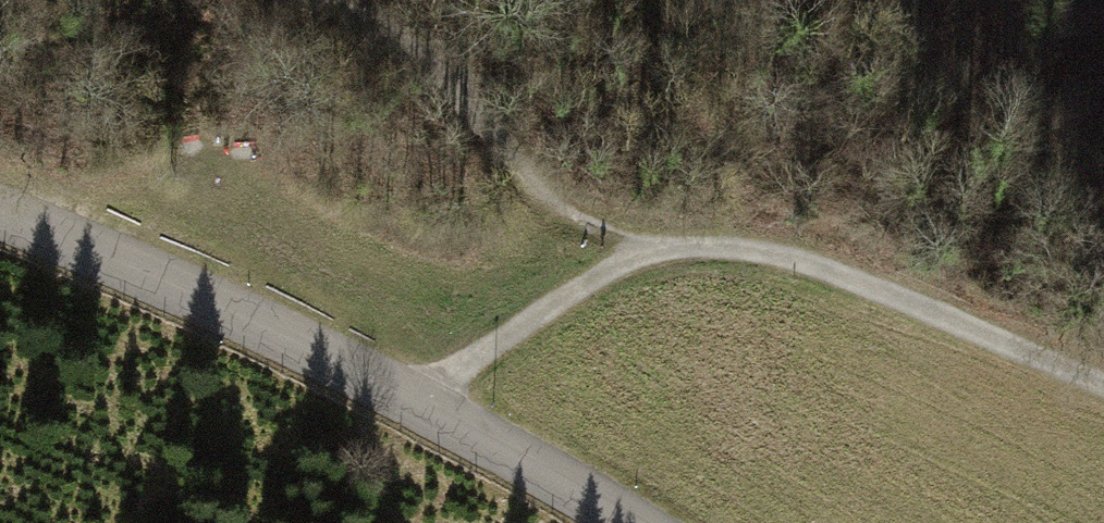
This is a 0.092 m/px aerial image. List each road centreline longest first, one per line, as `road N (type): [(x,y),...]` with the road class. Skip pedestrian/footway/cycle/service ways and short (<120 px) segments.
road 1 (residential): [(0,213),(192,294),(423,405),(635,522)]
road 2 (track): [(642,252),(726,242),(810,261),(1103,377)]
road 3 (track): [(642,252),(450,377),(423,405)]

